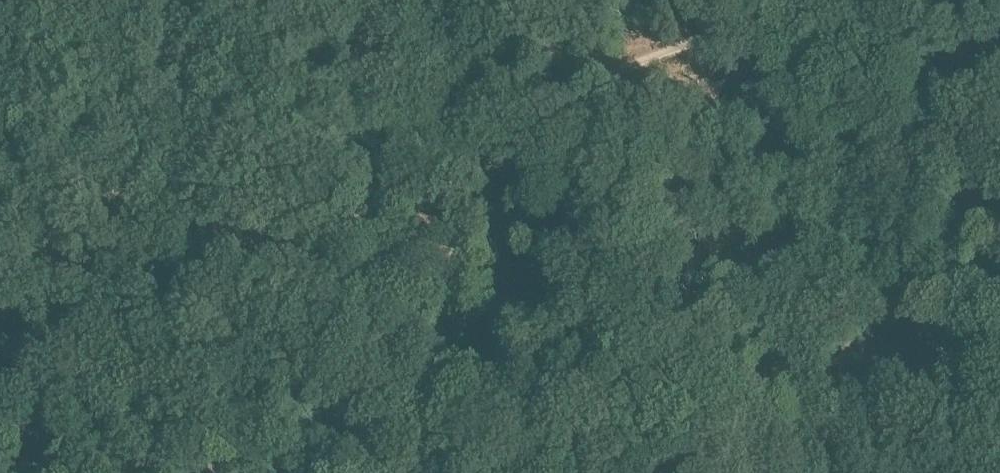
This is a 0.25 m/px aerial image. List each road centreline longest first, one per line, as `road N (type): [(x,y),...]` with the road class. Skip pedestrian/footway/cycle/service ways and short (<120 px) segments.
road 1 (track): [(0,285),(826,0)]

